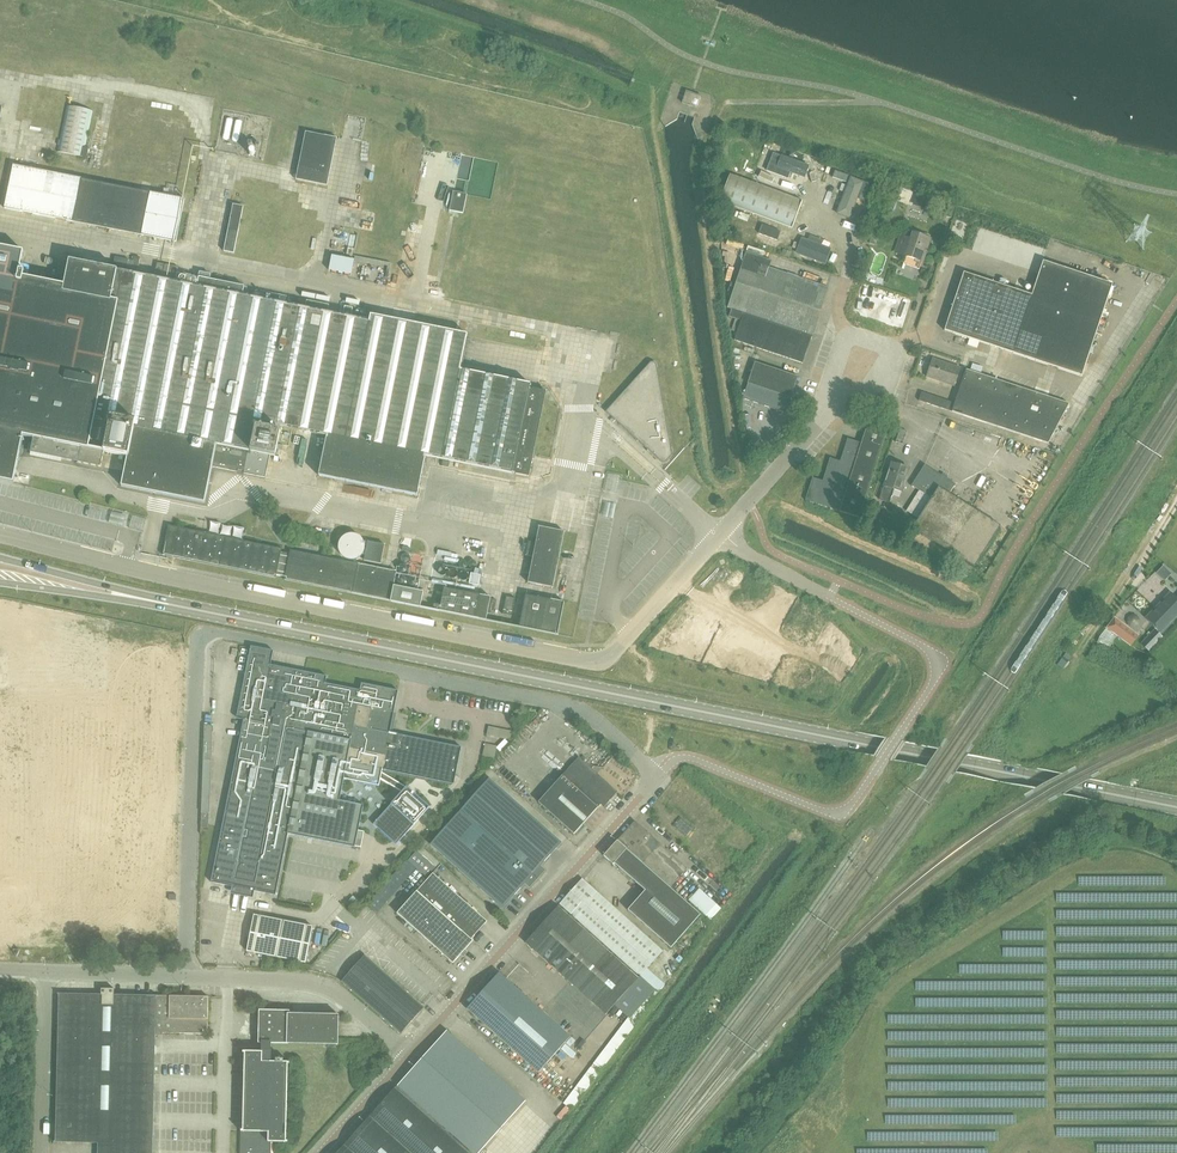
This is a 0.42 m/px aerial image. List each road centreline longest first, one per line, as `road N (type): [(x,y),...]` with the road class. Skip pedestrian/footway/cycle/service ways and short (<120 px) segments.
road 1 (primary): [(151,600),(1176,807)]
road 2 (unclassified): [(0,534),(607,664),(721,535)]
road 3 (unclassified): [(657,776),(594,718),(566,704),(223,632),(203,634),(197,643)]
road 4 (unclassified): [(409,1056),(657,776)]
road 5 (unclassified): [(882,757),(937,675),(937,658),(721,535)]
road 6 (unclassified): [(187,977),(197,643)]
road 7 (unclassified): [(882,757),(852,803),(835,813),(689,758),(657,776)]
road 8 (unclassified): [(409,1056),(323,988),(225,978)]
road 9 (unclassified): [(832,407),(879,394),(894,349),(847,333),(827,390)]
road 10 (unclassified): [(41,1152),(45,971)]
road 11 (unclassified): [(225,978),(220,1152)]
road 12 (unclassified): [(832,407),(721,535)]
road 13 (primary): [(151,600),(0,560)]
road 14 (primary): [(0,578),(151,600)]
road 15 (unclassified): [(187,977),(45,971)]
road 16 (unclassified): [(322,1152),(409,1056)]

